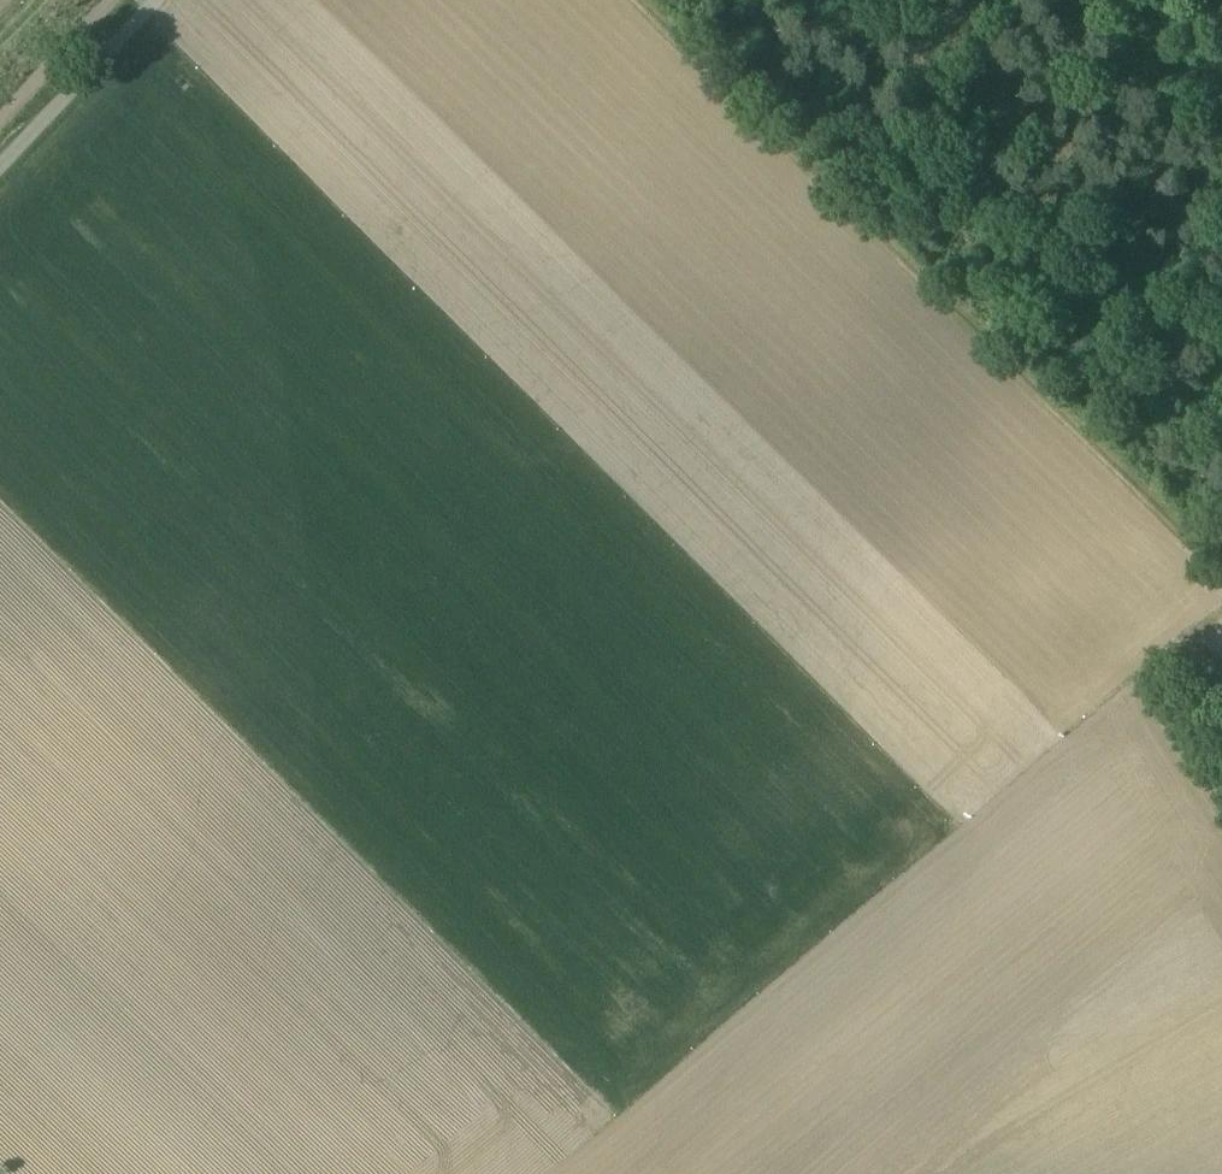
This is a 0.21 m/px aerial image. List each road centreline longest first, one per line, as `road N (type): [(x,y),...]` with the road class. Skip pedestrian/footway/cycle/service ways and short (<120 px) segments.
road 1 (track): [(628,0),(1221,581)]
road 2 (unclassified): [(0,163),(157,0)]

